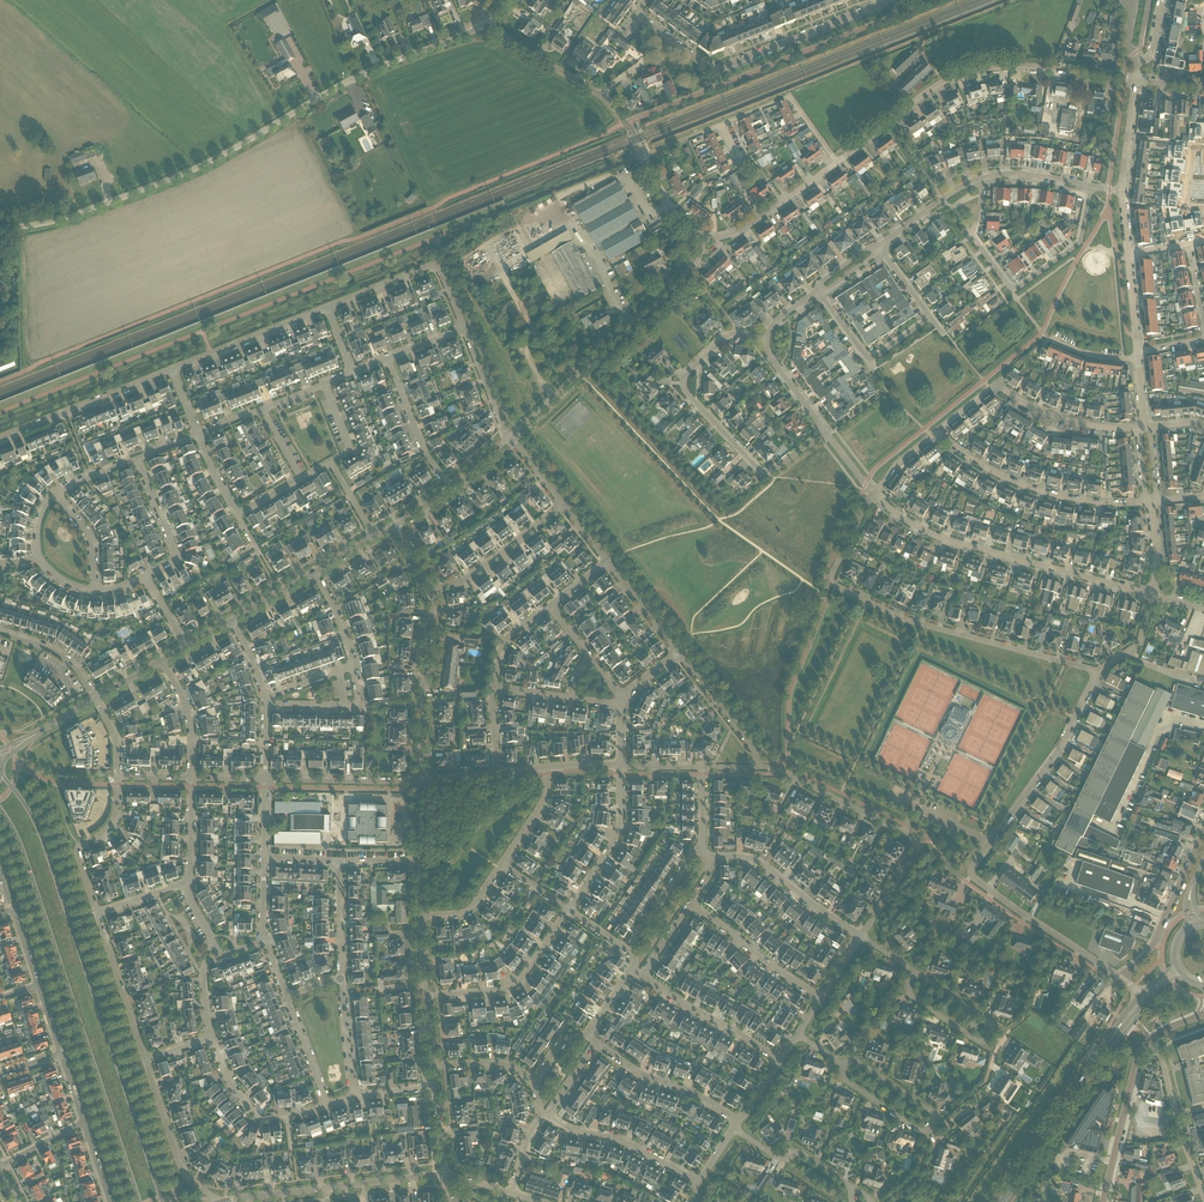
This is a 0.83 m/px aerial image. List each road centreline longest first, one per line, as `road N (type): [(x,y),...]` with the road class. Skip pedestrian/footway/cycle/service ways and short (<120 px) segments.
road 1 (unclassified): [(0,229),(59,221),(191,173),(330,92),(486,22)]
road 2 (secondary): [(162,1201),(43,843),(0,774)]
road 3 (residential): [(1122,980),(971,871),(1053,758),(1097,671)]
road 4 (secondary): [(0,810),(23,851),(139,1201)]
road 5 (residential): [(1097,671),(909,622),(832,583),(875,494)]
road 6 (residential): [(837,163),(930,91),(963,75),(1010,66),(1134,81)]
road 7 (residential): [(825,431),(766,473),(685,390),(686,376),(727,336),(767,340)]
road 8 (residential): [(875,494),(927,533),(1152,595)]
road 9 (residential): [(860,938),(917,843),(795,779),(758,769)]
road 10 (residential): [(640,16),(715,69),(887,0)]
road 11 (residential): [(986,178),(975,235),(1013,288),(1078,245),(1091,186)]
road 12 (residential): [(1152,502),(1049,494),(989,470),(936,432)]
road 13 (residential): [(936,432),(998,386),(1070,422),(1144,427)]
road 14 (secondary): [(1002,1201),(1116,1030)]
road 15 (residential): [(421,782),(429,589)]
road 16 (residential): [(0,439),(172,370)]
road 17 (residential): [(426,995),(512,988),(568,911)]
road 18 (residential): [(860,938),(753,861),(708,859)]
road 19 (residential): [(486,22),(598,94),(625,123)]
road 20 (unclassified): [(1203,831),(1153,946),(1122,980)]
road 21 (residential): [(698,1183),(618,1141),(544,1118)]
road 22 (residential): [(1104,1201),(1134,1068),(1150,1041)]
road 23 (residential): [(172,370),(327,309)]
road 24 (residential): [(1150,1041),(1203,1198)]
road 25 (residential): [(327,1105),(259,1118),(227,1079),(212,1038)]
road 26 (residential): [(216,1201),(181,1169),(146,1060)]
road 27 (residential): [(738,1122),(597,1044)]
road 28 (residential): [(780,1061),(643,977)]
road 29 (residential): [(820,999),(691,905)]
road 30 (residential): [(429,589),(473,576),(562,506)]
road 31 (residential): [(97,914),(77,852),(112,824),(119,776)]
road 32 (residential): [(568,911),(620,827),(621,768)]
road 33 (residential): [(703,239),(733,236),(837,163)]
road 34 (residential): [(421,782),(265,781)]
road 35 (residential): [(146,1060),(97,914)]
road 36 (residential): [(837,163),(788,98),(721,124)]
road 37 (residential): [(926,319),(867,356),(818,290)]
road 38 (residential): [(452,488),(389,360)]
road 39 (residential): [(758,769),(754,753),(678,653)]
road 40 (residential): [(147,579),(176,551),(139,460)]
road 41 (residential): [(843,1066),(844,1079),(913,1129),(931,1129),(930,1111)]
road 42 (residential): [(420,917),(415,863),(337,861)]
road 43 (residential): [(846,1181),(800,1152),(783,1159),(734,1126)]
road 44 (unclassified): [(618,337),(689,270),(703,239)]
road 45 (residential): [(986,178),(959,187),(879,246)]
road 46 (residential): [(912,971),(909,995),(978,1042),(993,1029)]
road 47 (residential): [(267,705),(354,705),(353,667)]
road 48 (residential): [(191,779),(193,729),(163,661)]
road 49 (residential): [(627,950),(692,855),(701,853)]
road 50 (residential): [(94,701),(66,657),(0,631)]
road 51 (residential): [(327,309),(438,268)]

